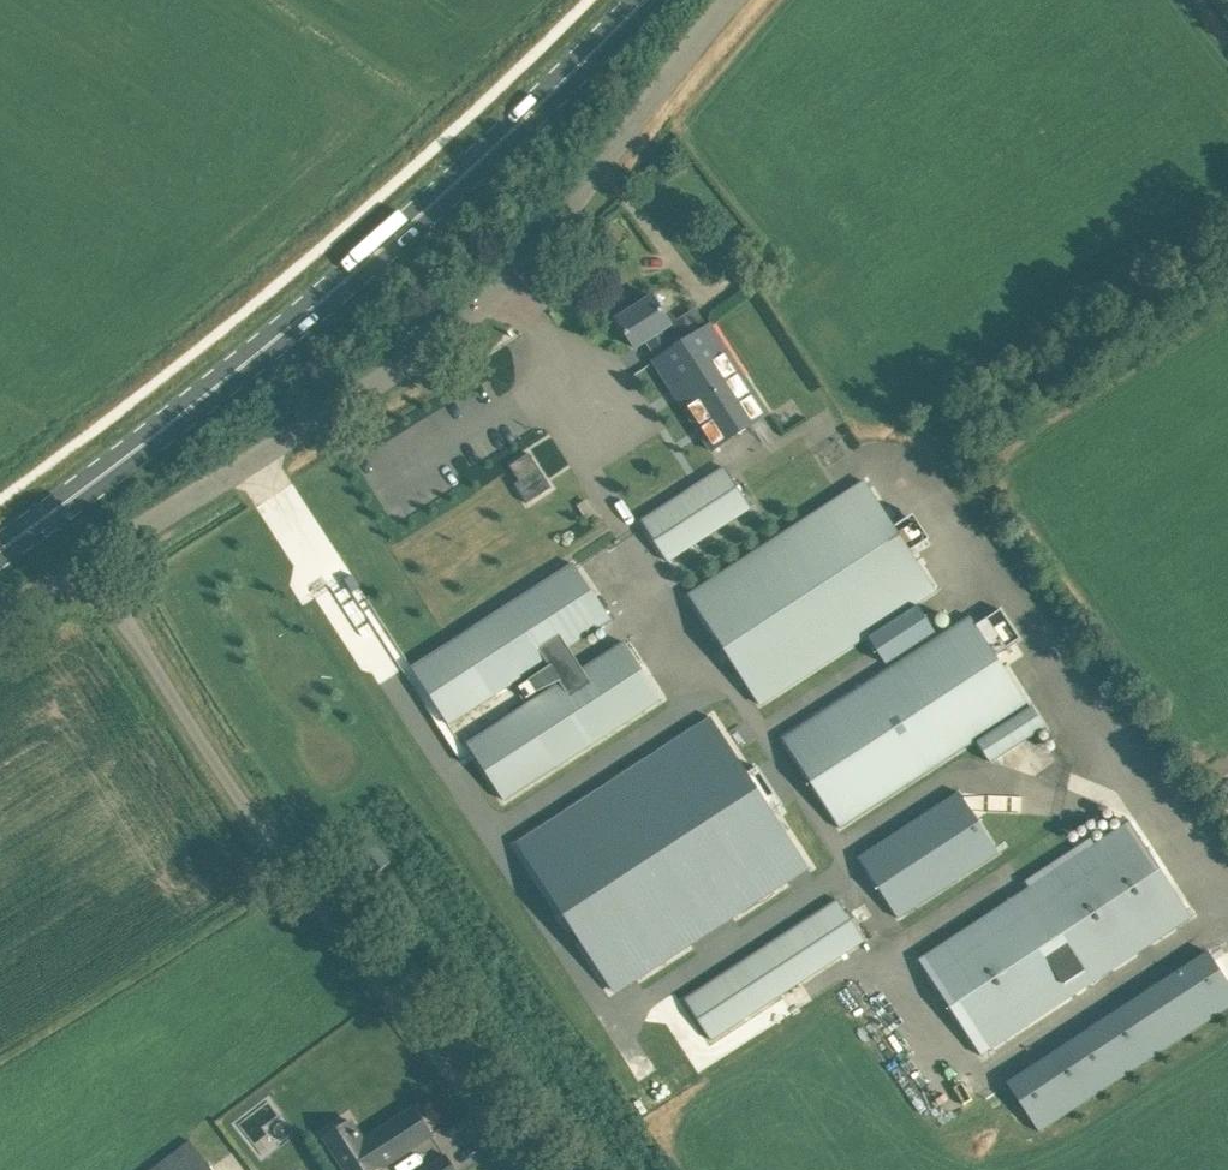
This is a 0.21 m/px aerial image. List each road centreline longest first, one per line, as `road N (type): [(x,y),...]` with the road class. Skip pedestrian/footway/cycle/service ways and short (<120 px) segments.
road 1 (unclassified): [(89,566),(395,379),(502,290),(740,0)]
road 2 (primary): [(0,555),(336,295),(654,0)]
road 3 (unclassified): [(89,566),(309,891),(524,1169)]

